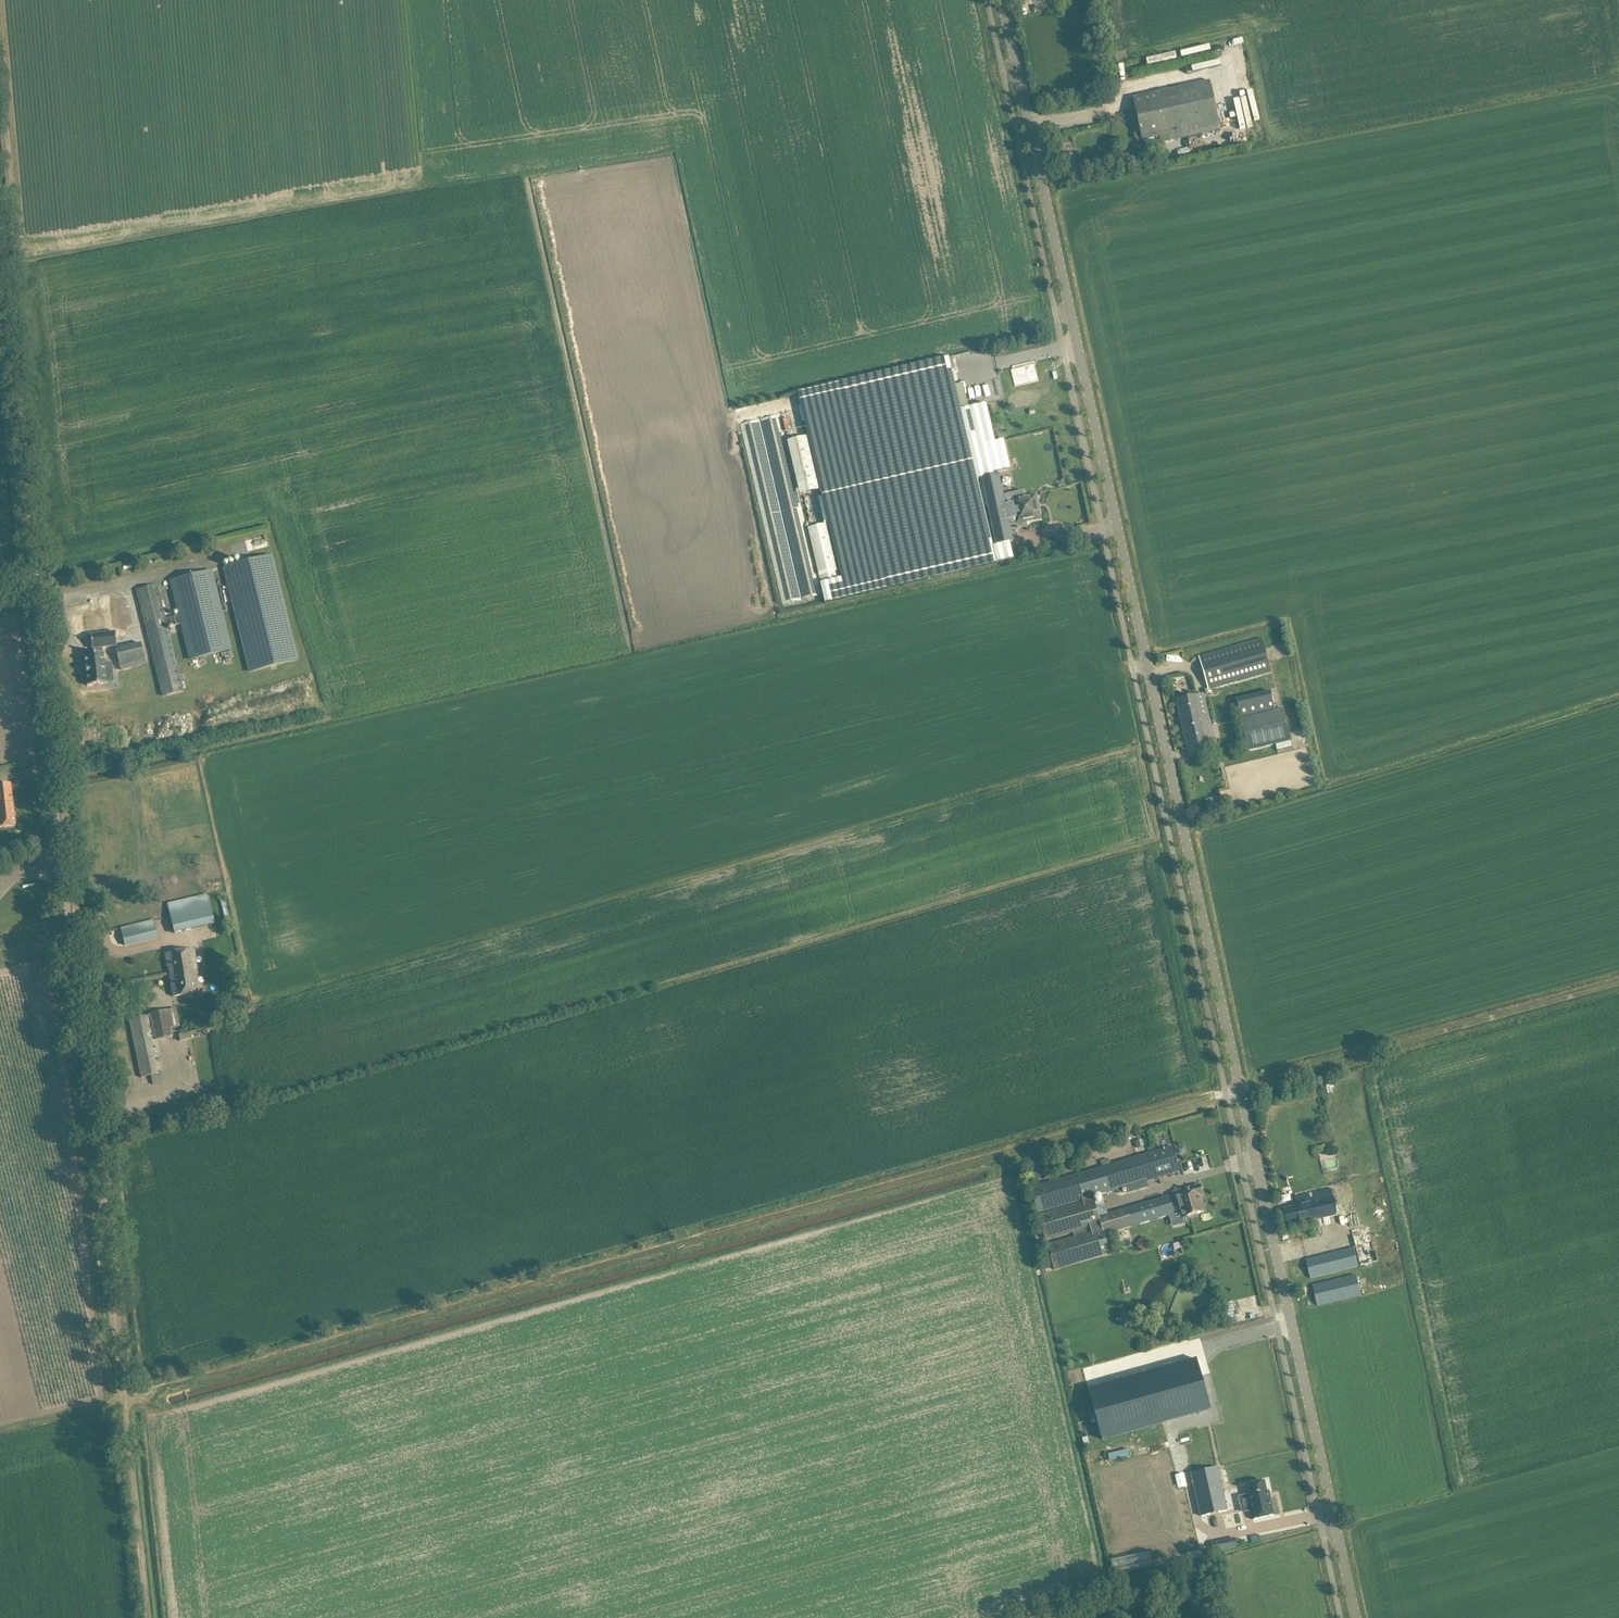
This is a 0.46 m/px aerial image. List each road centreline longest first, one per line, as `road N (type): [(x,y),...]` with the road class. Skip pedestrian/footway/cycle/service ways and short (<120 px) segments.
road 1 (unclassified): [(1353,1617),(1002,0)]
road 2 (track): [(1227,1095),(122,1402)]
road 3 (unclassified): [(80,1023),(32,591)]
road 4 (track): [(1227,1095),(1618,986)]
road 5 (track): [(122,1402),(80,1023)]
road 6 (unclassified): [(32,591),(0,300)]
road 7 (track): [(122,1402),(147,1617)]

